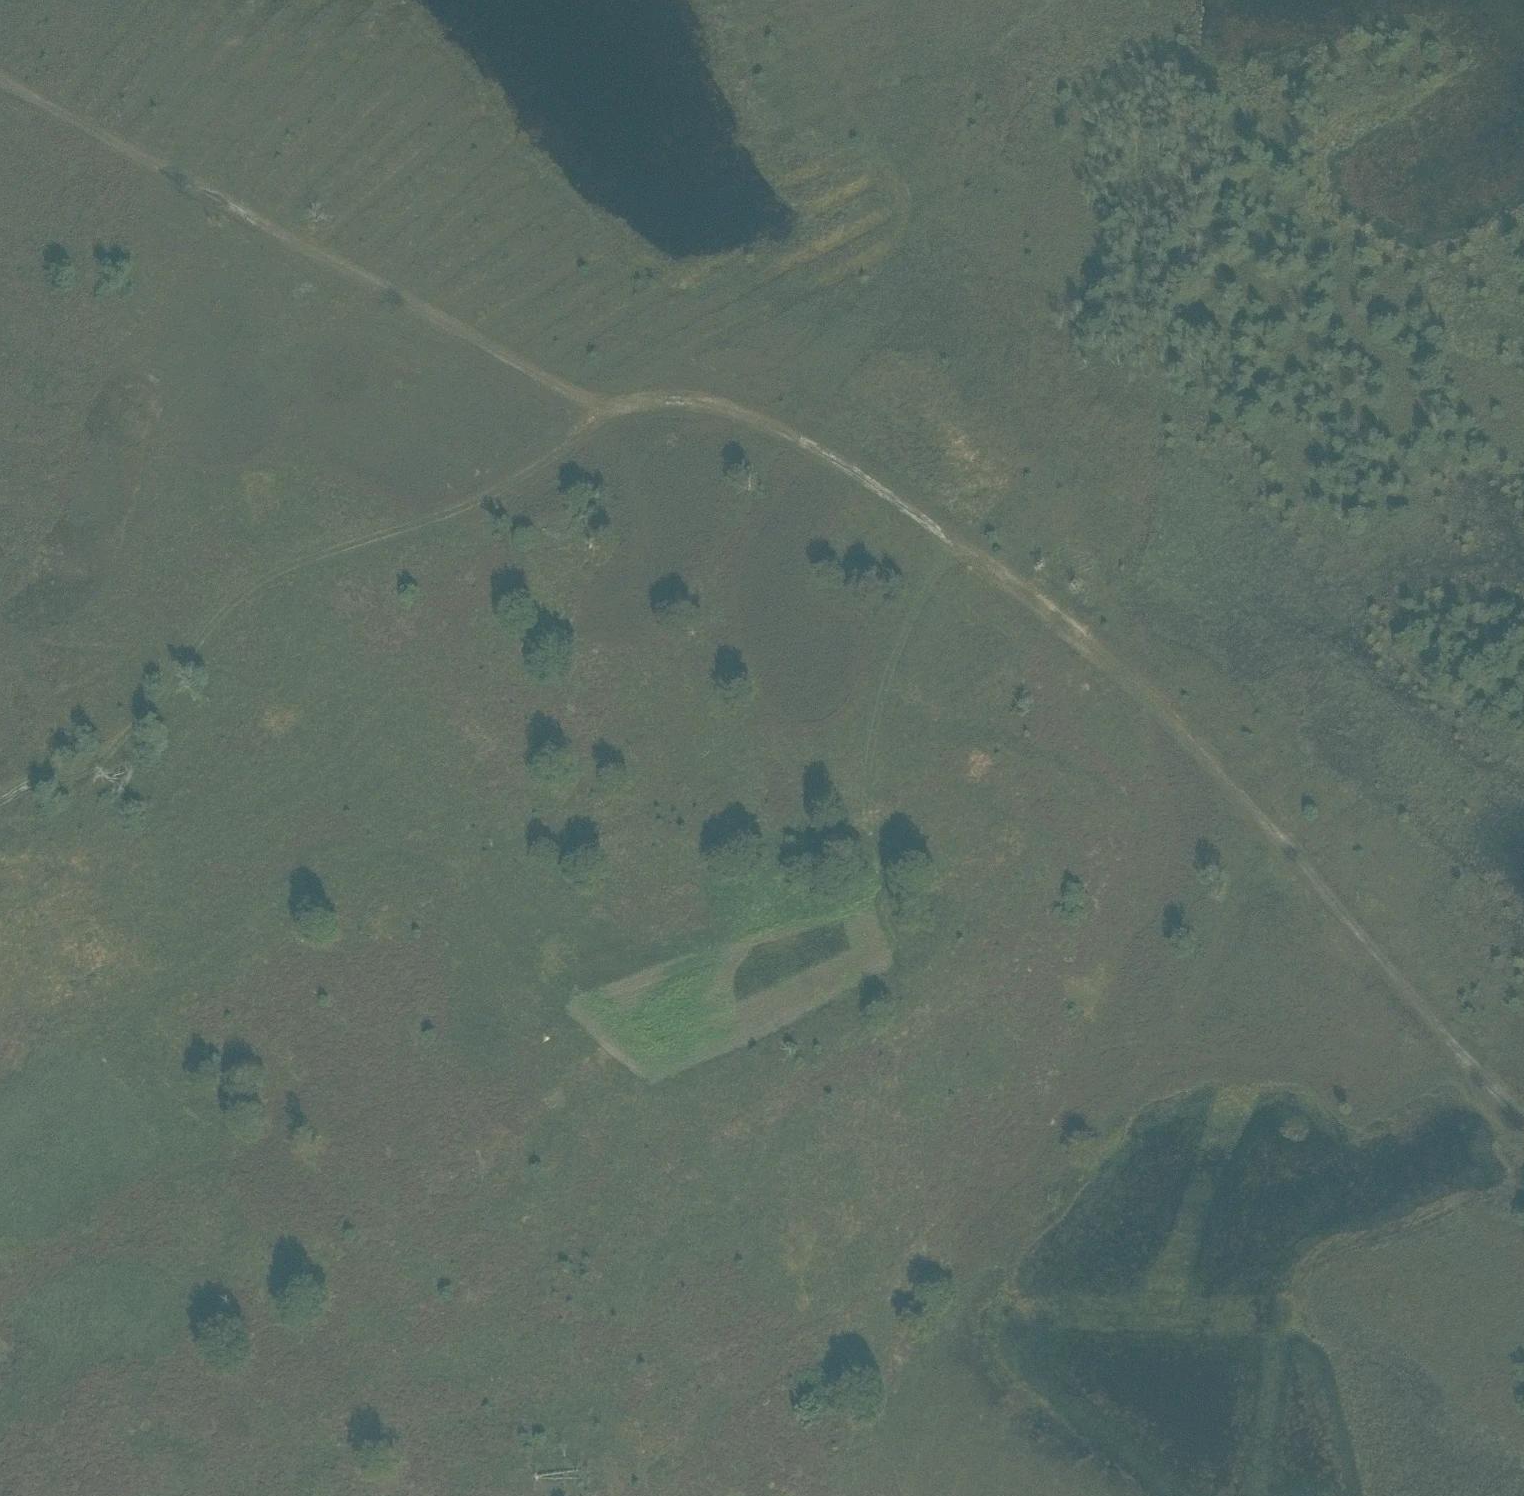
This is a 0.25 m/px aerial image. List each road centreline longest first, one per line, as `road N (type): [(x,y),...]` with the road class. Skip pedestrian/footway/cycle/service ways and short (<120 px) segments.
road 1 (track): [(1523,1125),(1171,716),(884,485),(735,410),(603,408),(0,70)]

